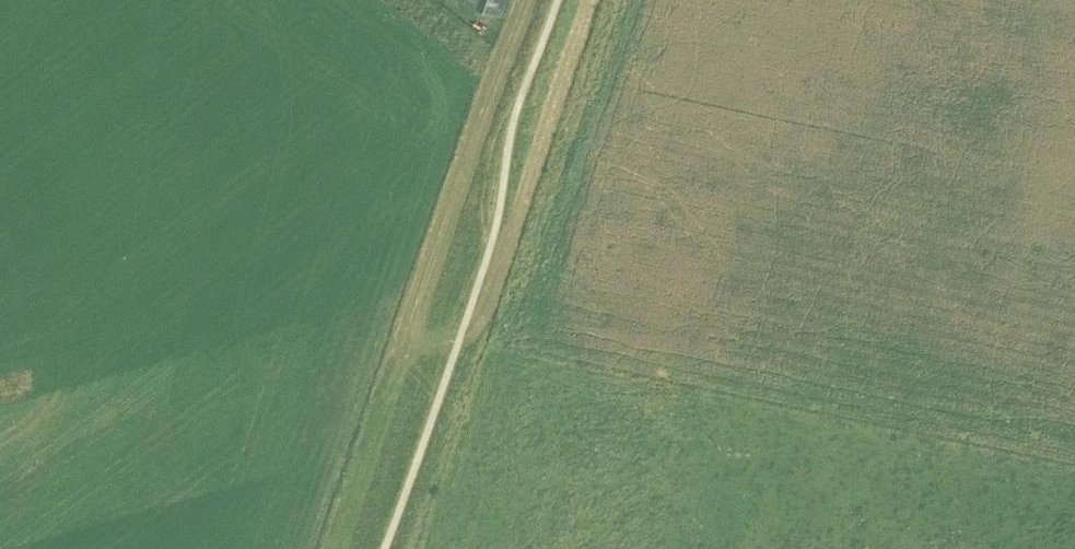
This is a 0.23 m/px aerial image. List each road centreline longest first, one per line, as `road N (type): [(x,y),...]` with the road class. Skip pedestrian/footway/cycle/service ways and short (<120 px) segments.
road 1 (track): [(491,381),(619,0)]

